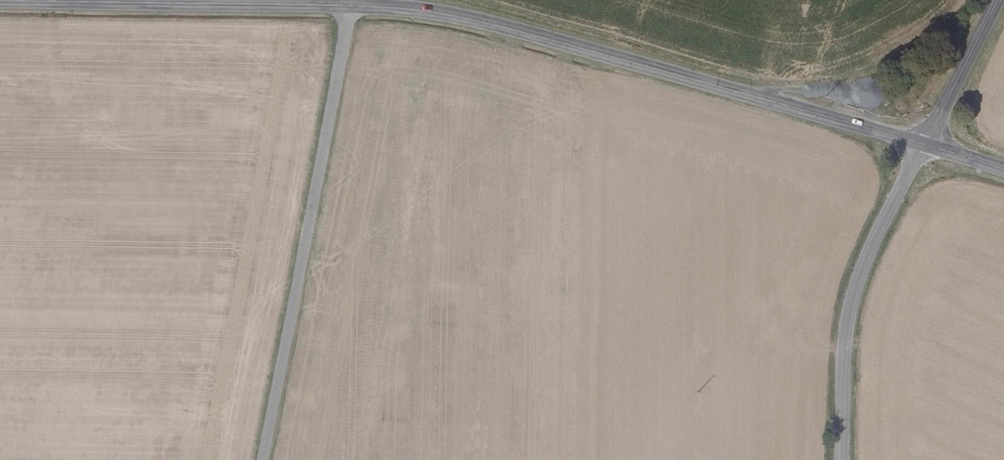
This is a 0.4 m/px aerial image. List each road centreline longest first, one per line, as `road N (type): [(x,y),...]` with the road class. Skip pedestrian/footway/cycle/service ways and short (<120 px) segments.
road 1 (tertiary): [(925,144),(454,13),(349,5)]
road 2 (unclassified): [(265,459),(349,5)]
road 3 (tertiary): [(349,5),(0,0)]
road 4 (unclassified): [(925,144),(861,284),(849,340),(845,459)]
road 5 (tertiary): [(1001,0),(925,144)]

